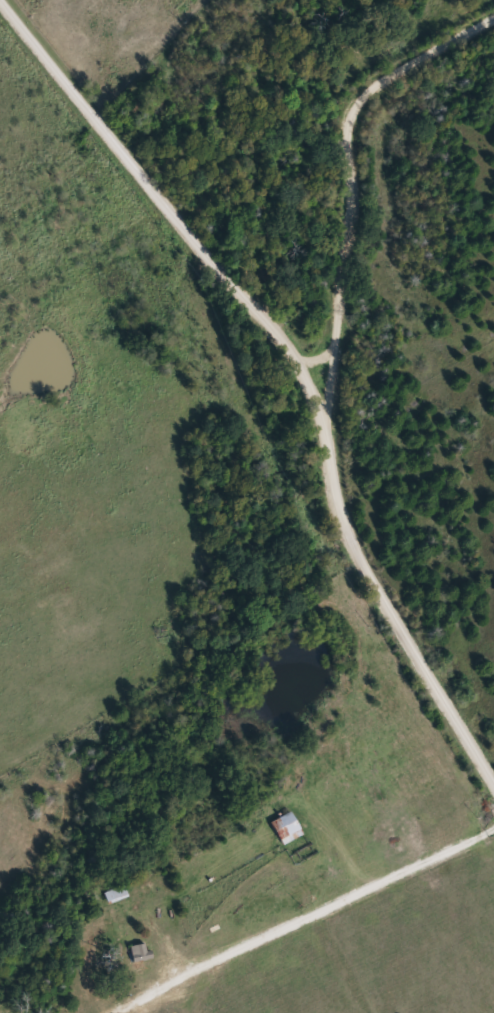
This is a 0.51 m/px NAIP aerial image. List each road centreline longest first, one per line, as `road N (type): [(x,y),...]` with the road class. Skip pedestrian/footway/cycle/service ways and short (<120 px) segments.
road 1 (residential): [(493,779),(348,522),(302,356),(201,246),(3,0)]
road 2 (residential): [(493,14),(368,84),(353,102),(346,136),(354,223),(327,435)]
road 3 (residential): [(493,820),(226,949),(173,1012)]

